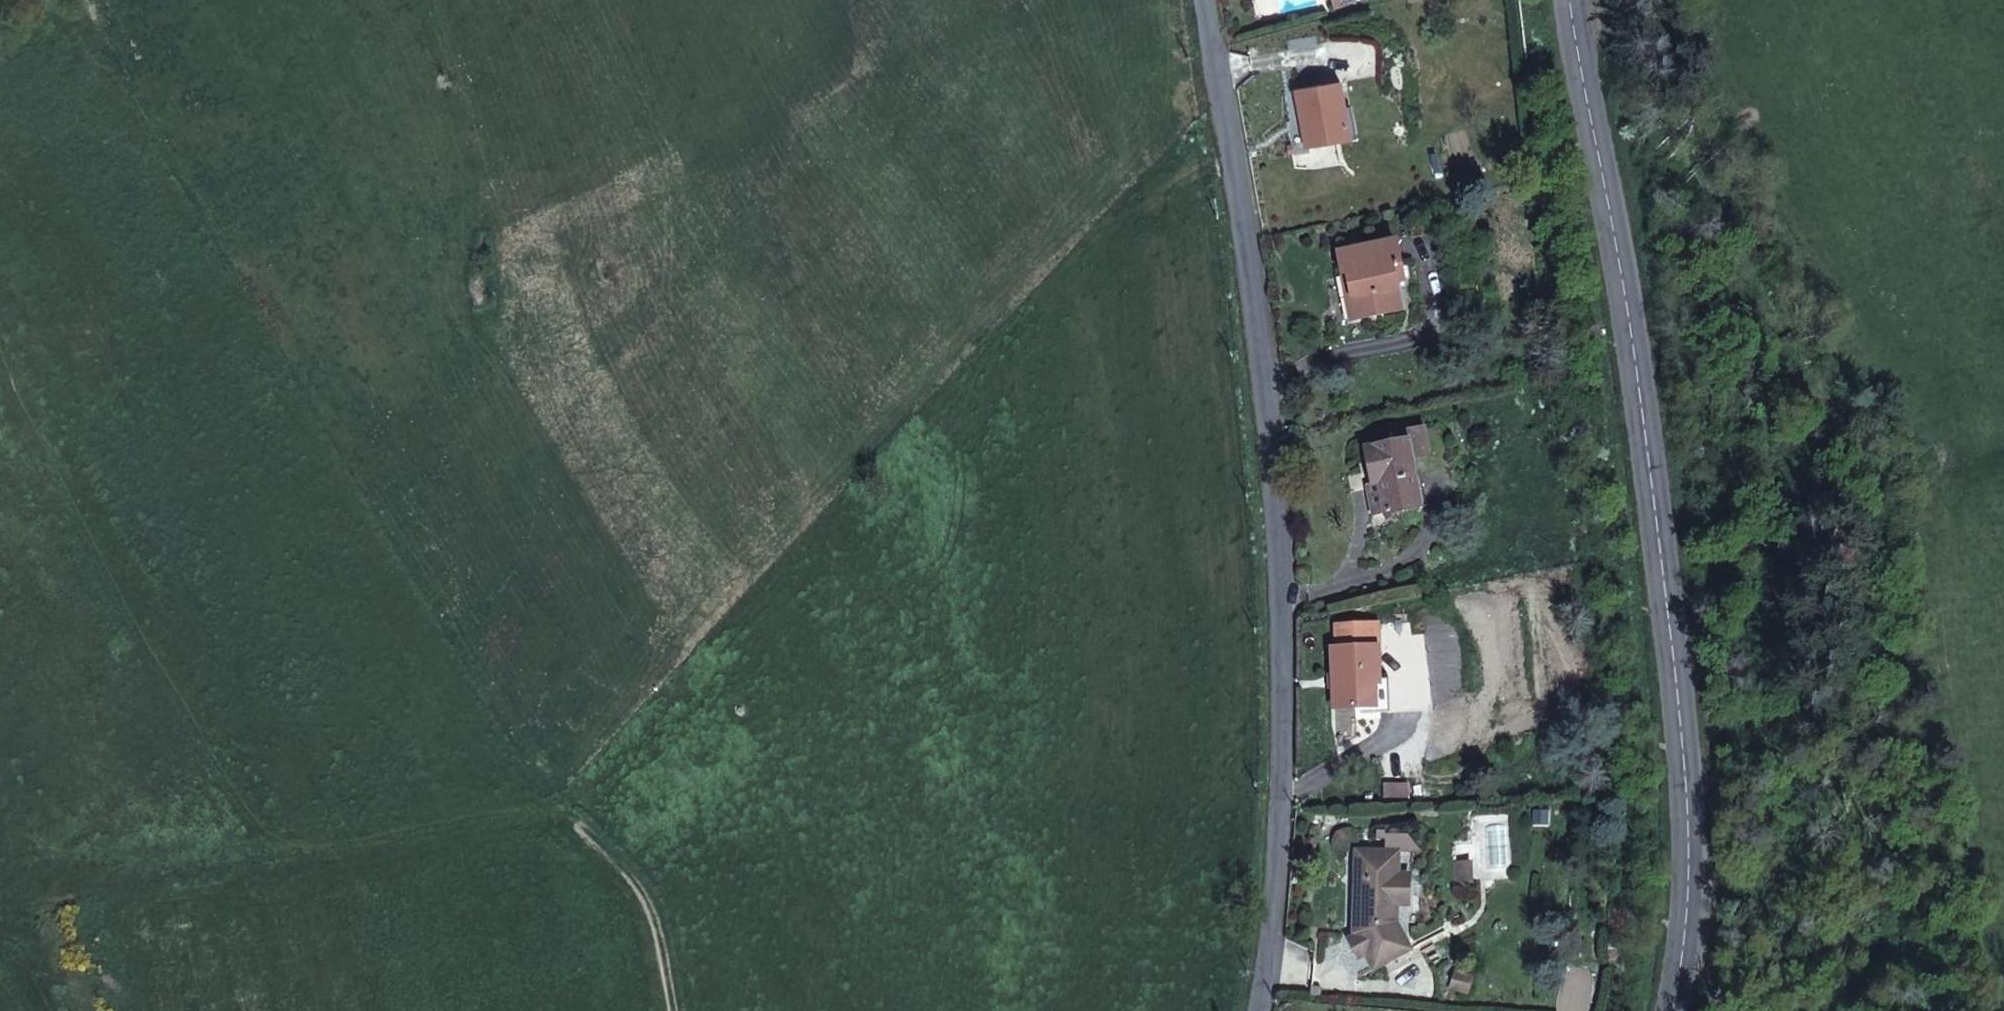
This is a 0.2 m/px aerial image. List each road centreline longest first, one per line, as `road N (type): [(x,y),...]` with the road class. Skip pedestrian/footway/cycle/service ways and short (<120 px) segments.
road 1 (secondary): [(1675,1010),(1678,725),(1568,0)]
road 2 (residential): [(1259,1010),(1282,806),(1273,509),(1246,203),(1198,0)]

